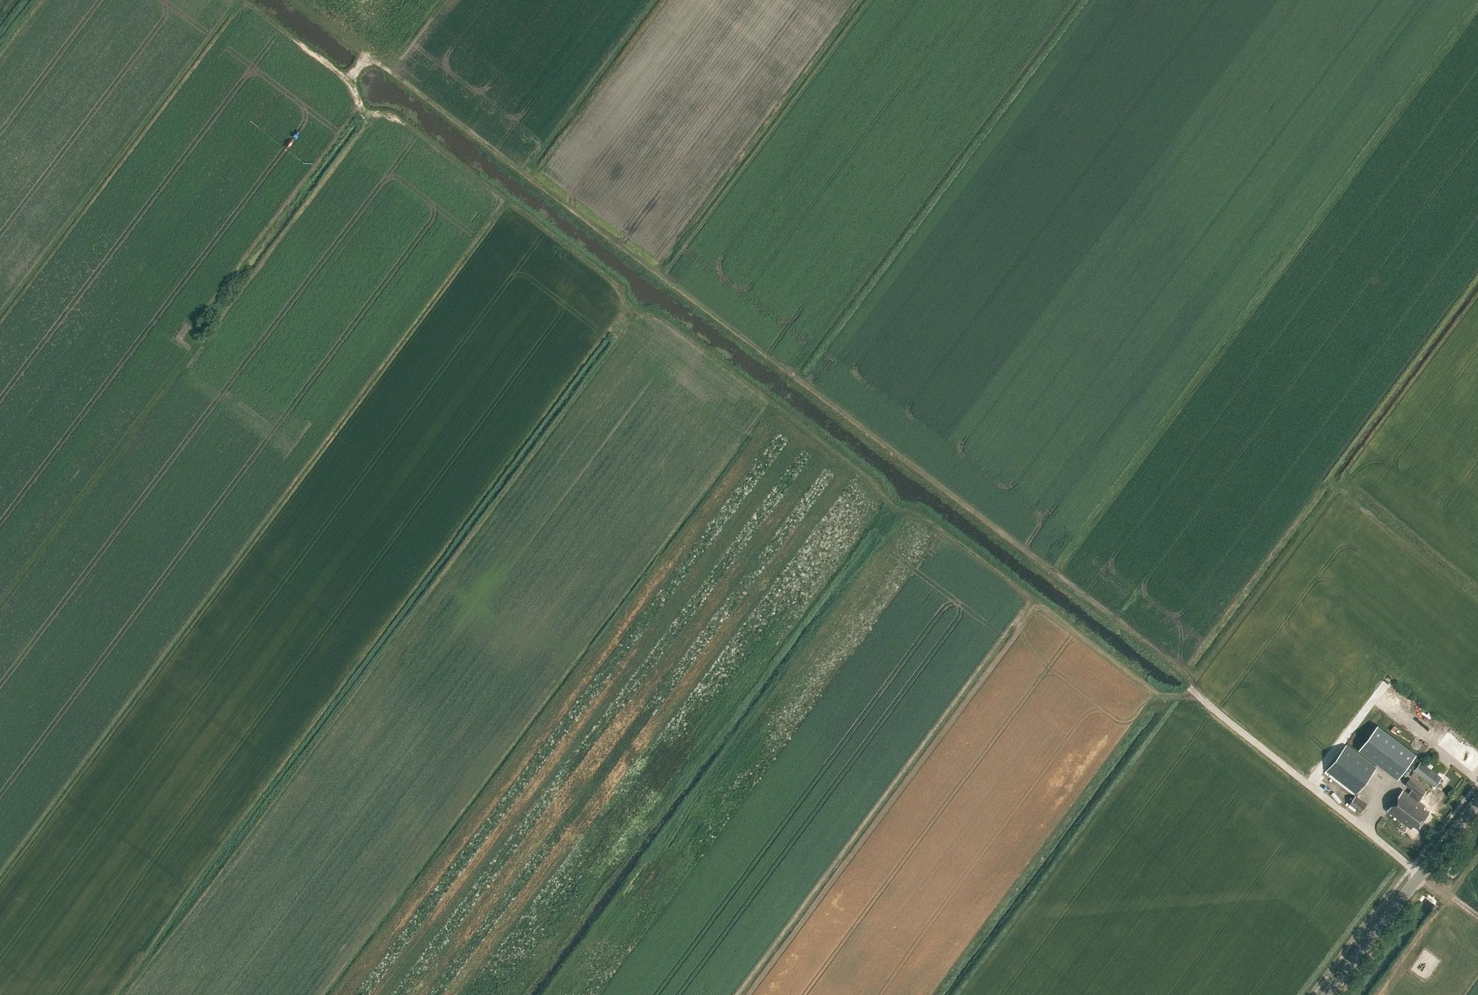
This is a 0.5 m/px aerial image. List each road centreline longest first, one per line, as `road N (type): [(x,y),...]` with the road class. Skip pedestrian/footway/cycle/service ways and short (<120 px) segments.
road 1 (track): [(1420,874),(1194,691),(1183,669),(799,381)]
road 2 (tertiary): [(1329,994),(1477,801)]

